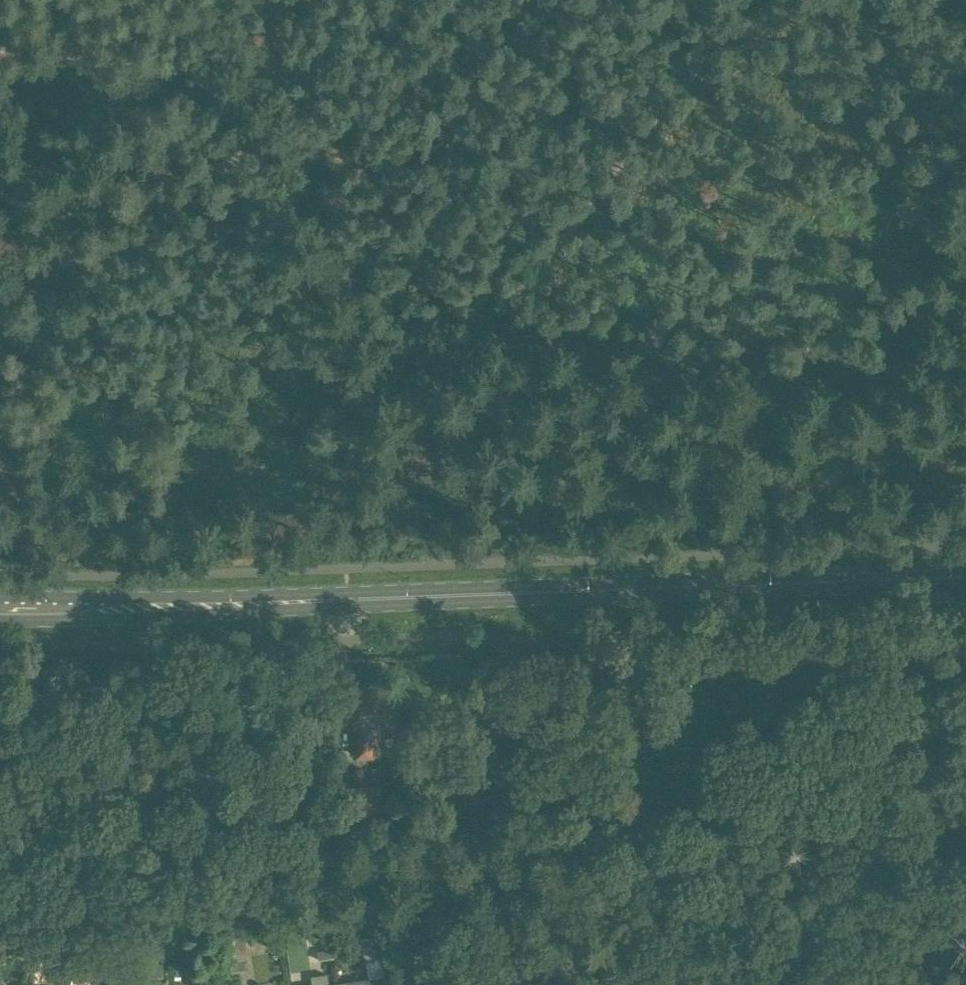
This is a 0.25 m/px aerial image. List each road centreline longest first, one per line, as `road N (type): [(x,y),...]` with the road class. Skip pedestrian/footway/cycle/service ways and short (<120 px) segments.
road 1 (primary): [(965,576),(314,601)]
road 2 (primary): [(314,601),(0,607)]

